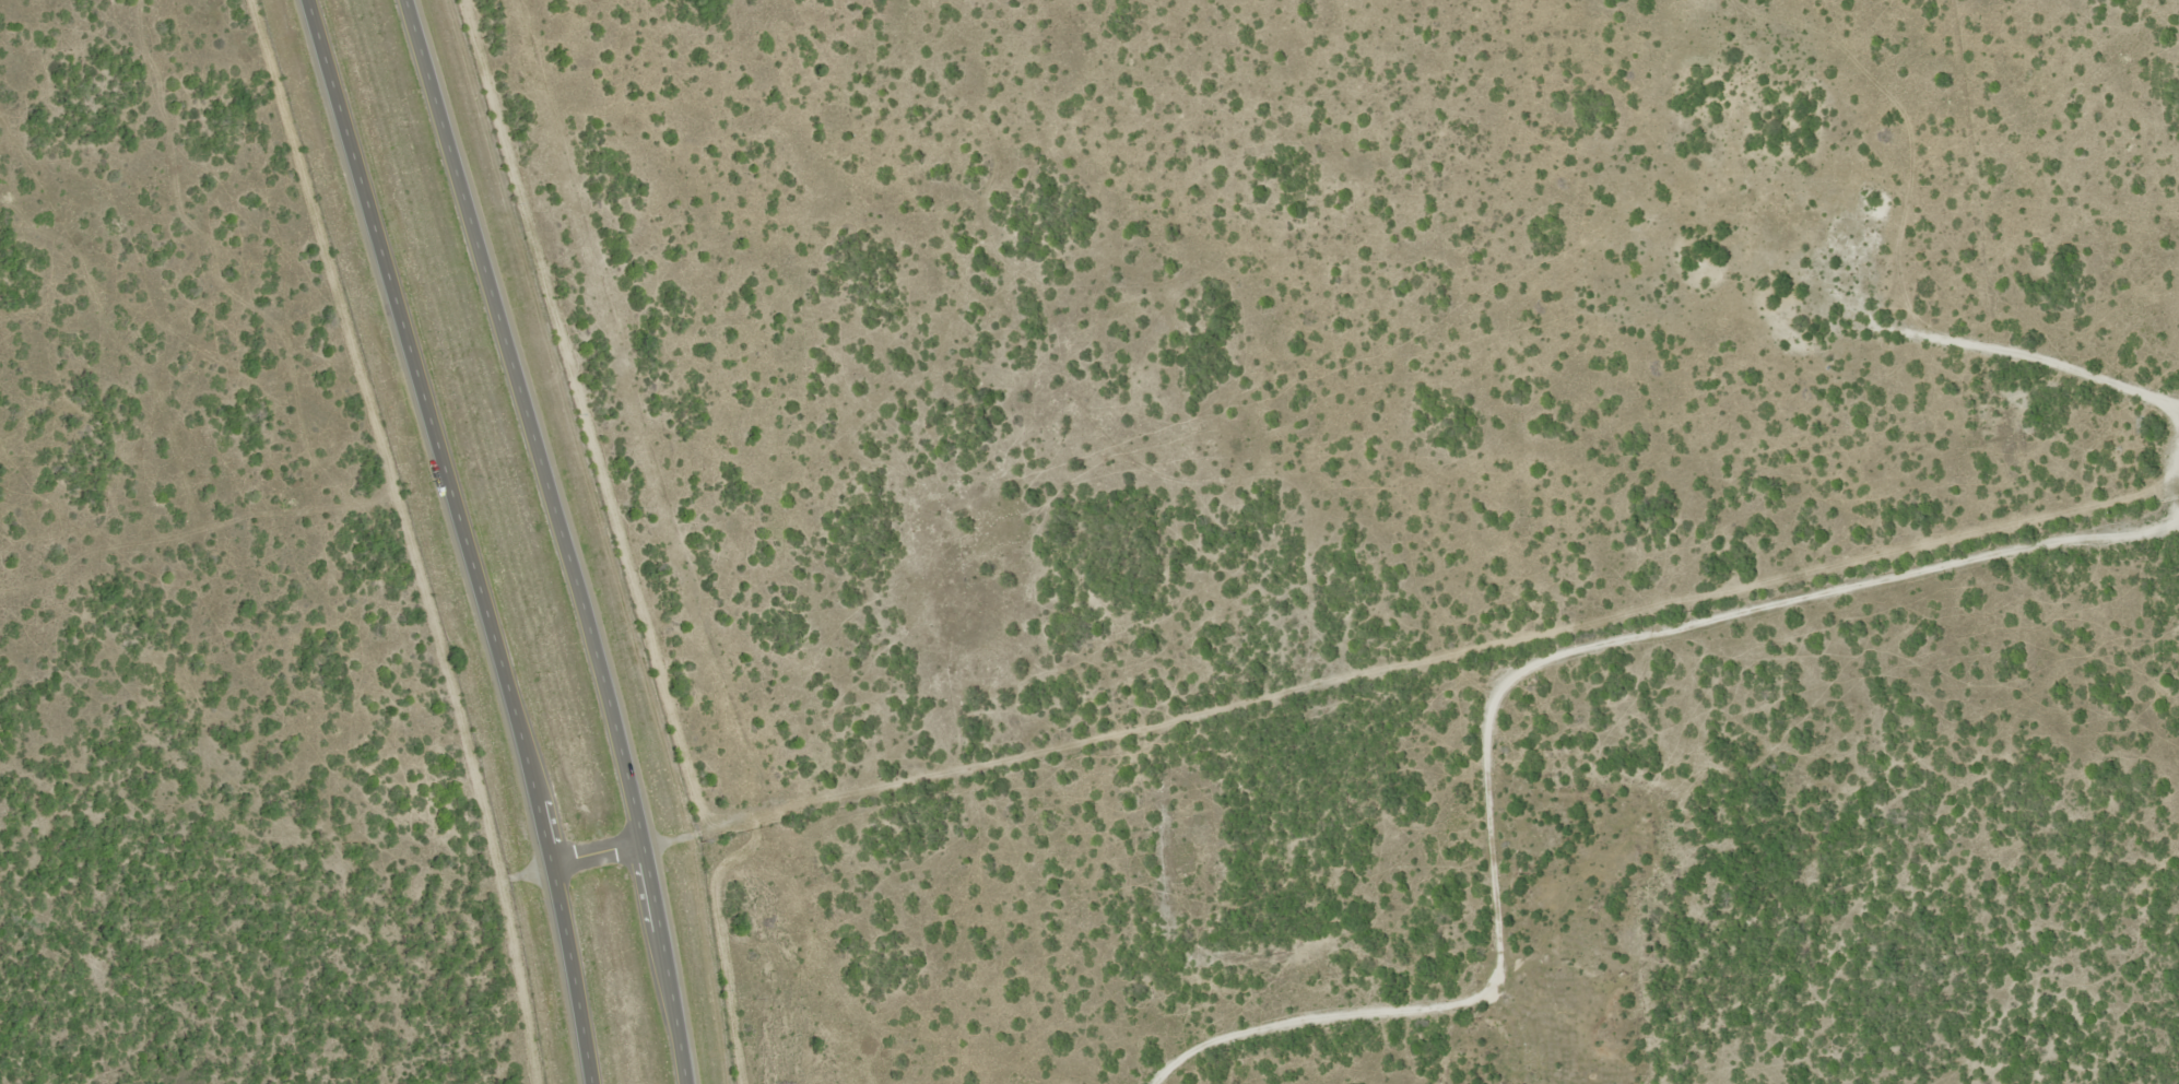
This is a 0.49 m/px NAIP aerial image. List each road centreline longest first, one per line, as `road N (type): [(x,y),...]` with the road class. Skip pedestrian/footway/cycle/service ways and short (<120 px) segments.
road 1 (trunk): [(310,0),(517,696),(558,862),(594,1083)]
road 2 (trunk): [(691,1083),(628,745),(412,0)]
road 3 (residential): [(2178,550),(1555,704),(1504,771),(1498,908),(1504,997),(1540,1065),(1563,1083)]

